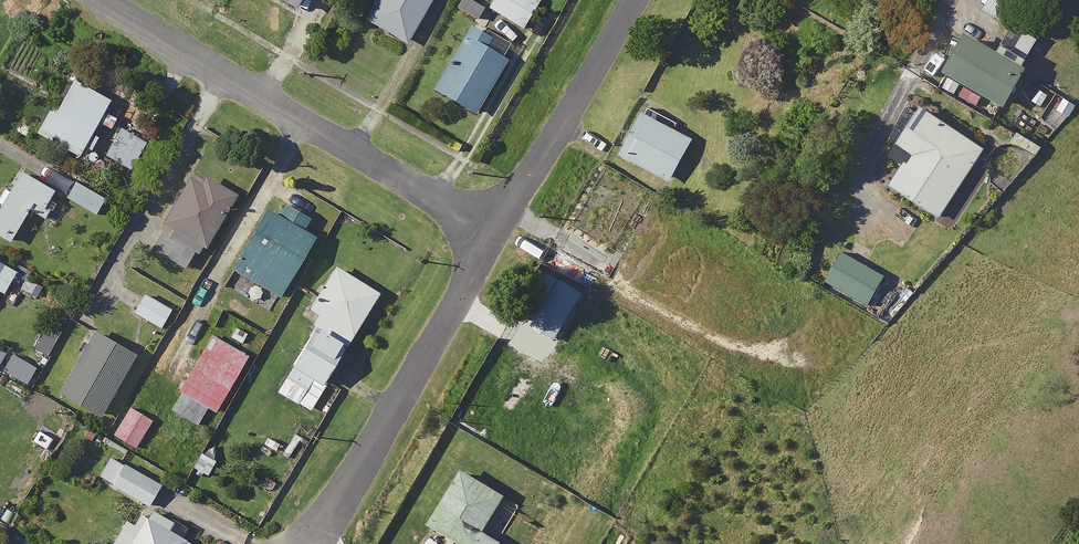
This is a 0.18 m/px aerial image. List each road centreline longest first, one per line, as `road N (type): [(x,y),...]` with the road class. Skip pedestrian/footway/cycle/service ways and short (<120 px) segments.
road 1 (residential): [(113,0),(494,230)]
road 2 (residential): [(314,540),(494,230)]
road 3 (residential): [(494,230),(630,0)]

